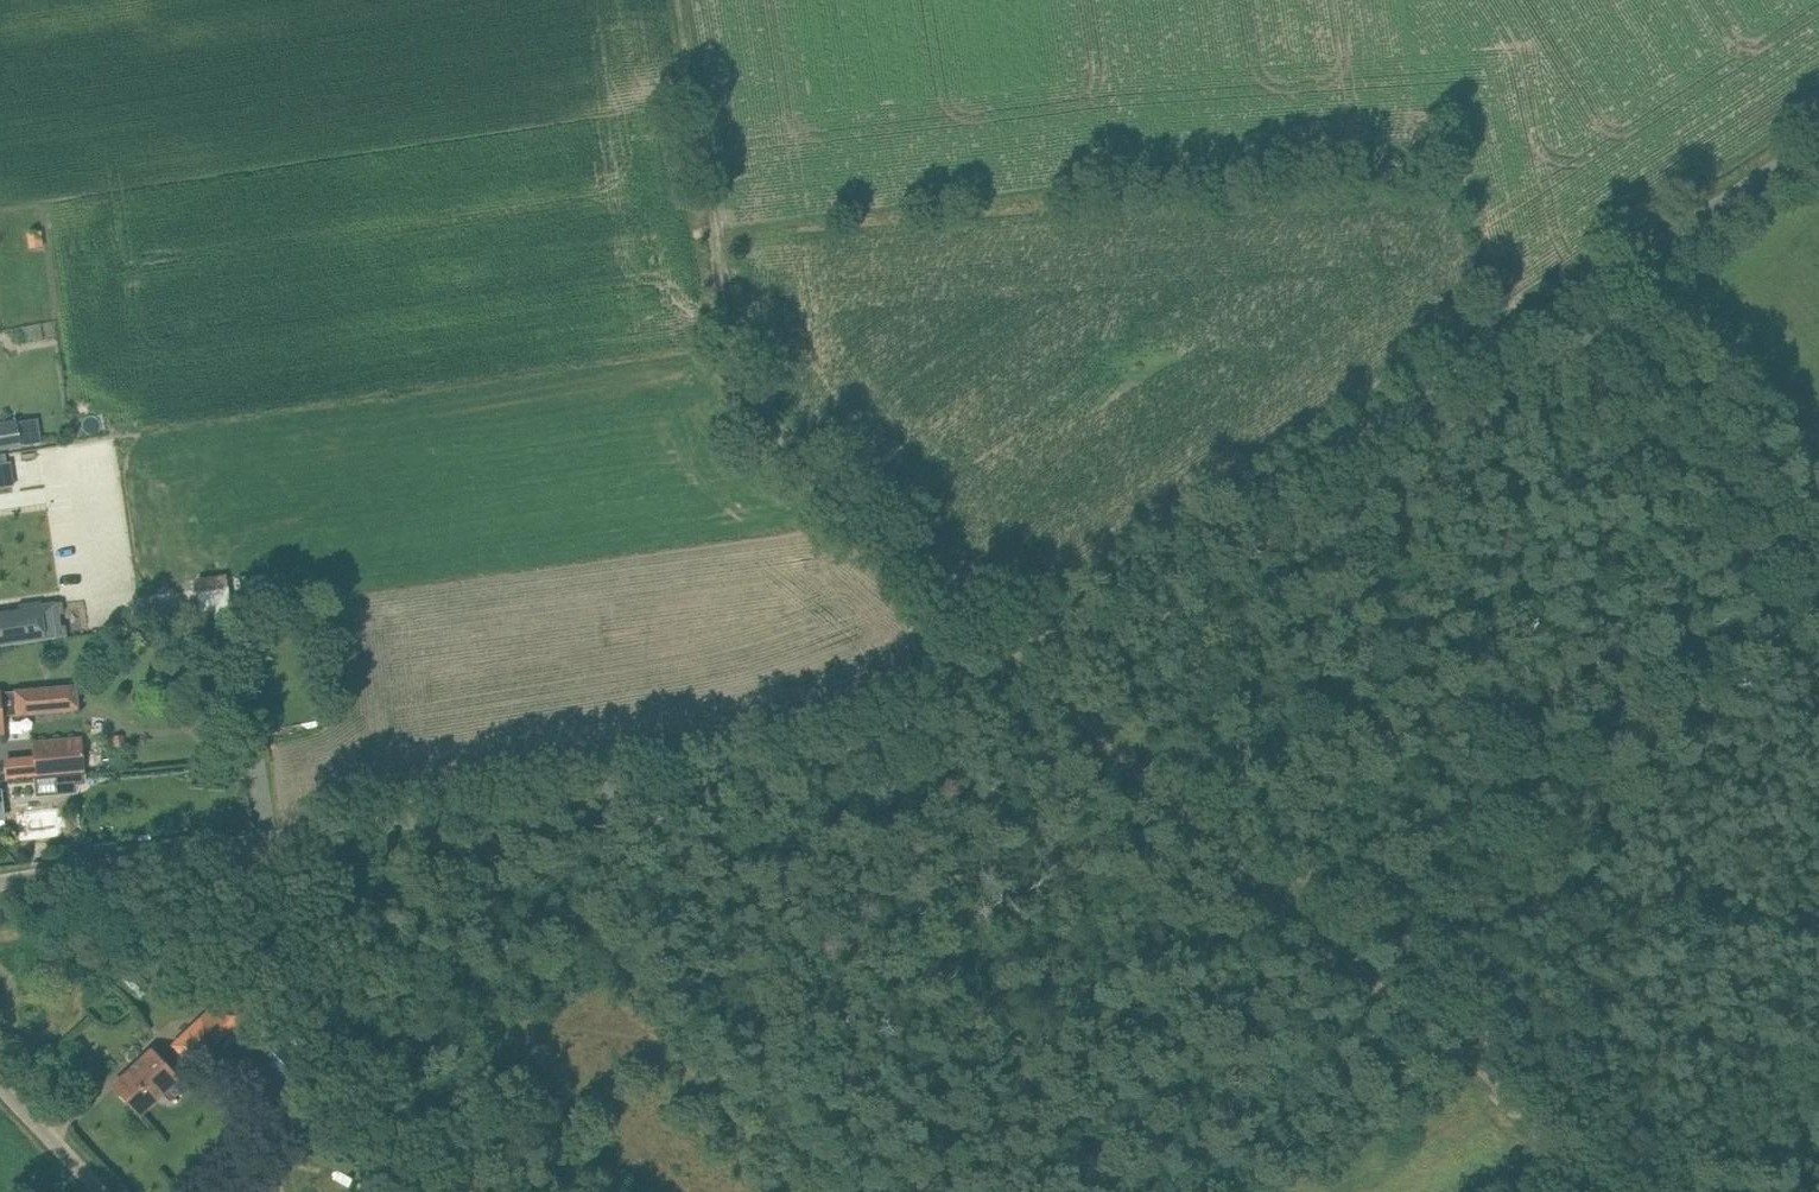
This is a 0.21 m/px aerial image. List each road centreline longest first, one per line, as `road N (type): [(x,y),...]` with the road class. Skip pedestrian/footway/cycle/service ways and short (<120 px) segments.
road 1 (unclassified): [(0,880),(775,762),(853,743),(921,712),(1818,139)]
road 2 (track): [(1007,655),(1049,682),(1601,1191)]
road 3 (track): [(1007,655),(739,410),(678,0)]
road 4 (track): [(1671,1191),(1738,1124),(1818,1070)]
road 5 (unclassified): [(103,1191),(0,1081)]

